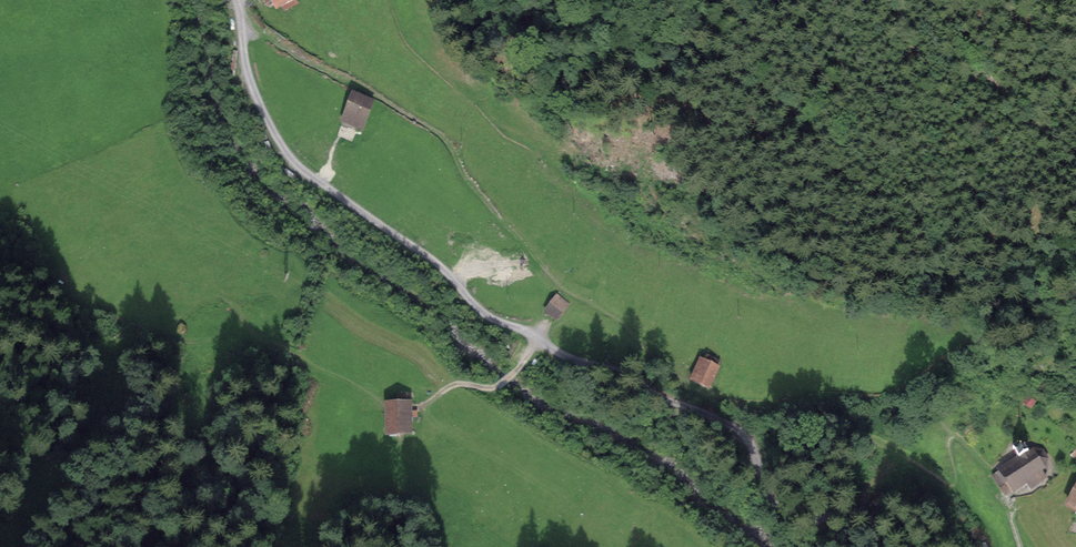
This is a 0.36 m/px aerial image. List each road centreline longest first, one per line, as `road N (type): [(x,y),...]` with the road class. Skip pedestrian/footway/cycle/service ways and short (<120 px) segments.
road 1 (unclassified): [(884,546),(864,512),(806,523),(791,516),(763,483),(750,439),(499,320),(306,173),(284,152),(247,73),(235,0)]
road 2 (track): [(421,405),(455,384),(498,386),(541,339)]
road 3 (track): [(961,438),(997,482),(1020,546)]

